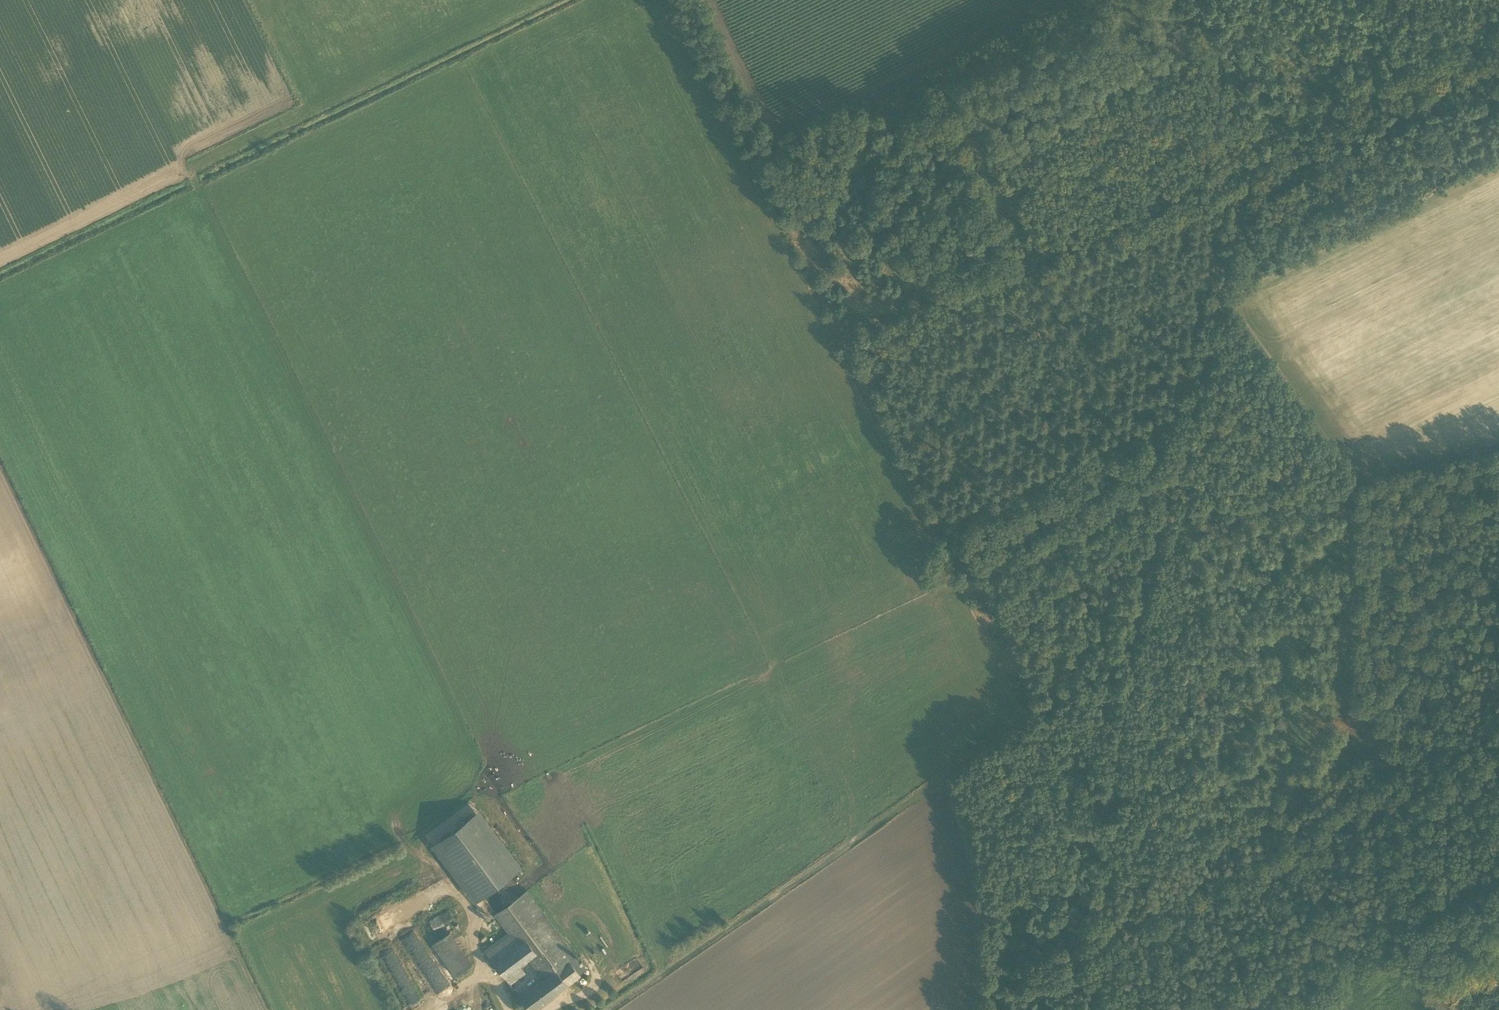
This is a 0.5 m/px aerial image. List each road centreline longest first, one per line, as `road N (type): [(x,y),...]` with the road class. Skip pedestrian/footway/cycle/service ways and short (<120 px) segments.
road 1 (track): [(1498,41),(1251,165),(1120,653)]
road 2 (track): [(1120,653),(610,1009)]
road 3 (track): [(1120,653),(1090,1009)]
road 4 (track): [(1287,1009),(1498,854)]

